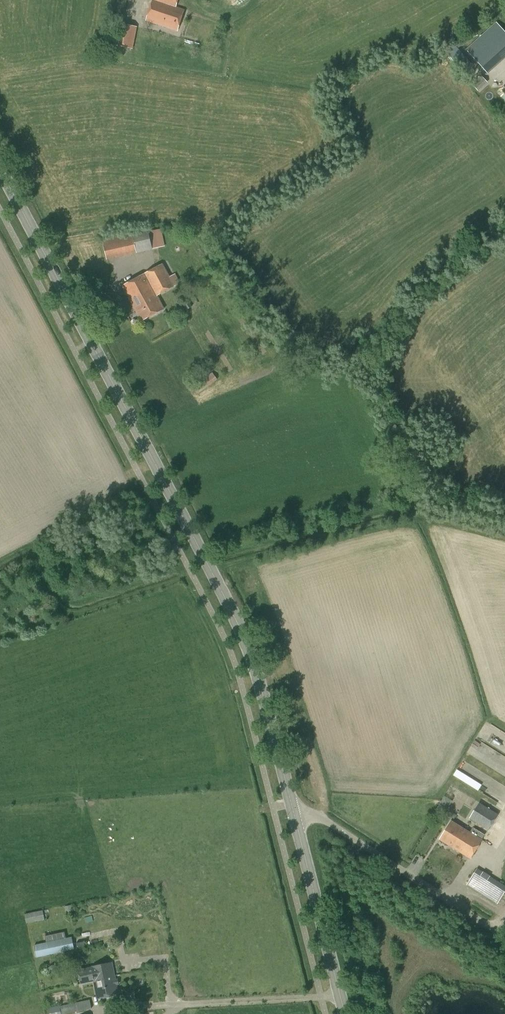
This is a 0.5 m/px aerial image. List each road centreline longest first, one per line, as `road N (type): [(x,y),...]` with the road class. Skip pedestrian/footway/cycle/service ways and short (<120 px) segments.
road 1 (secondary): [(293,811),(245,639),(0,167)]
road 2 (tertiary): [(504,936),(306,809),(293,811)]
road 3 (secondary): [(344,1013),(293,811)]

